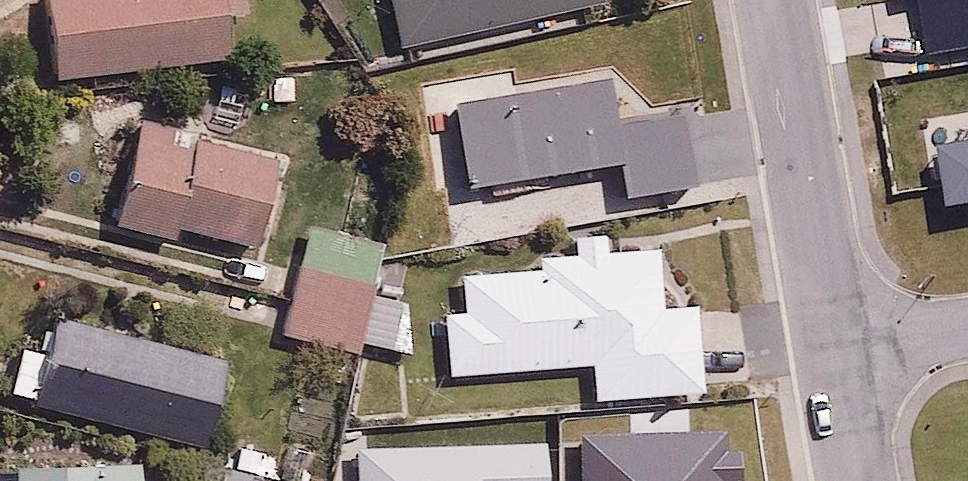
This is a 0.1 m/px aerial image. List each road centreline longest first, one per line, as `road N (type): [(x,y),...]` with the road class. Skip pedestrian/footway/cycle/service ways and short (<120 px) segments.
road 1 (residential): [(834,351),(770,0)]
road 2 (residential): [(834,351),(967,327)]
road 3 (residential): [(855,480),(834,351)]

